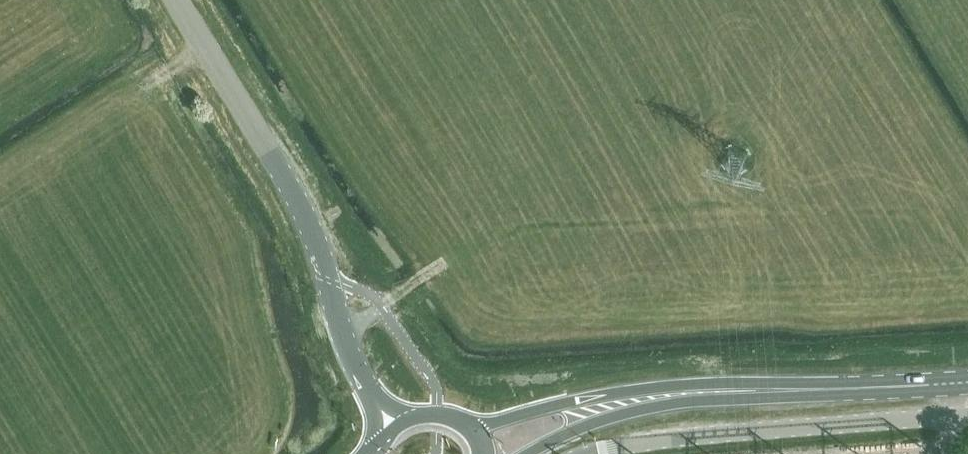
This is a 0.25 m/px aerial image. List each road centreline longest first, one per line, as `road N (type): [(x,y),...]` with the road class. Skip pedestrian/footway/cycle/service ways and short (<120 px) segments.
road 1 (secondary): [(371,394),(350,354),(304,214),(175,0)]
road 2 (primary): [(854,387),(668,386),(471,423)]
road 3 (unclassified): [(584,453),(678,436),(967,414)]
road 4 (primary): [(527,453),(588,425),(656,407),(854,387)]
road 5 (track): [(445,262),(341,331)]

